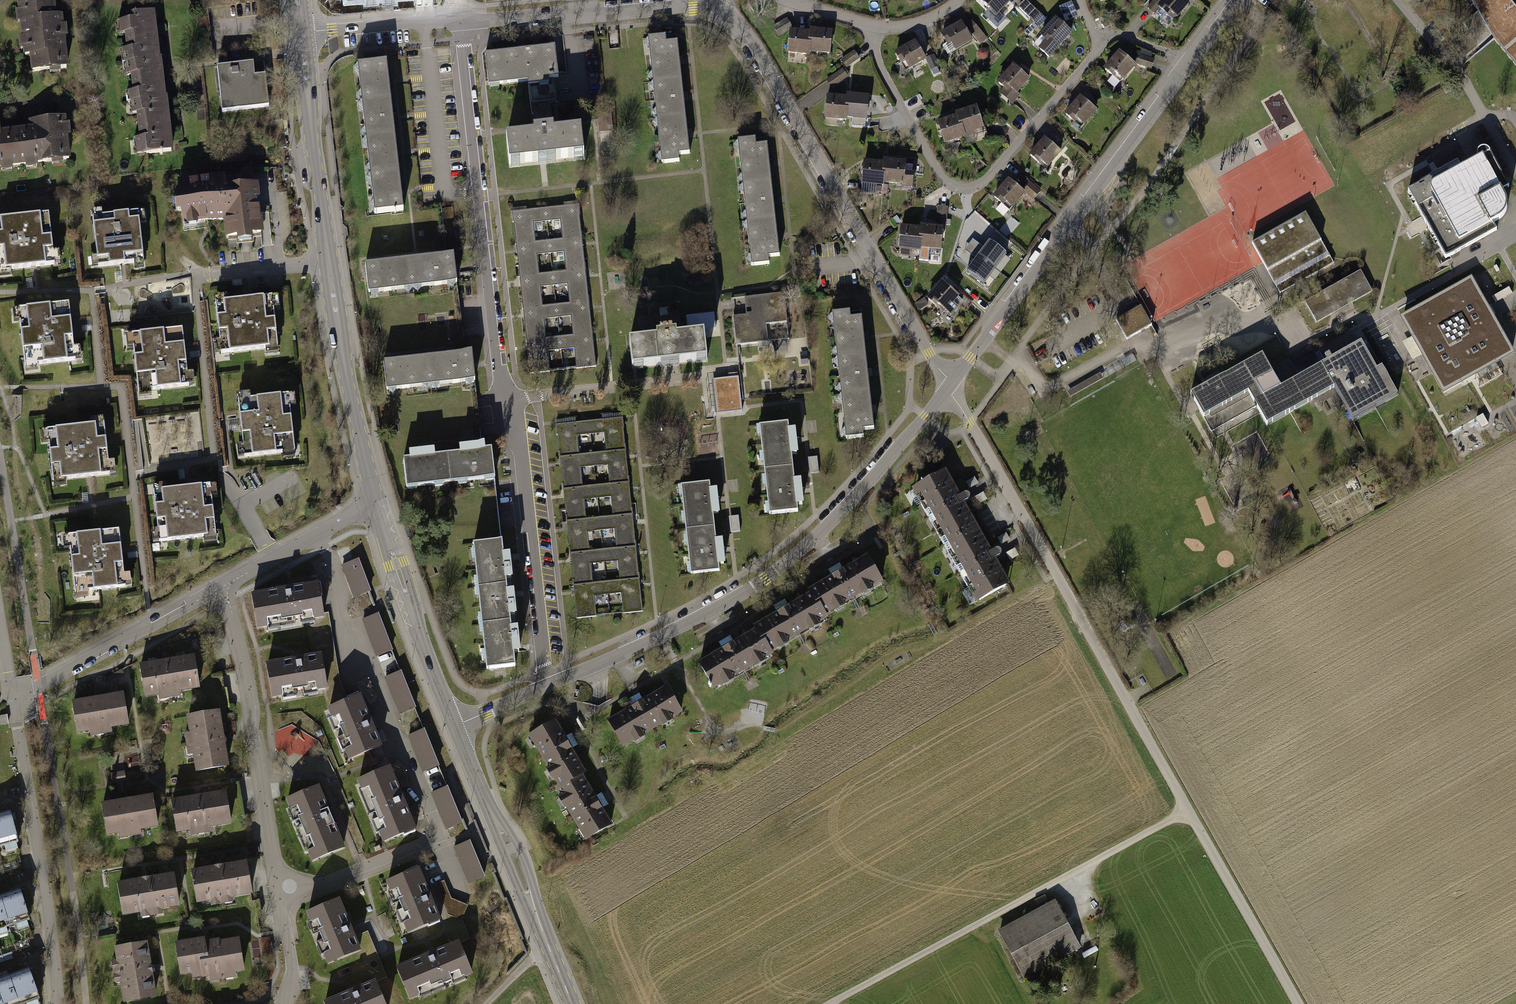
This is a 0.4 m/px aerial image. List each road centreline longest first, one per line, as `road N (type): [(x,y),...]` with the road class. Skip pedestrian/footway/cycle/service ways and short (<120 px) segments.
road 1 (residential): [(459,19),(499,373),(514,398),(548,686)]
road 2 (residential): [(949,385),(826,533),(673,629),(548,686)]
road 3 (unclassified): [(1055,575),(1296,1003)]
road 4 (tertiary): [(302,33),(328,264),(376,503)]
road 5 (residential): [(720,9),(746,34),(949,385)]
road 6 (residential): [(223,589),(245,661),(294,991),(288,1003)]
road 7 (track): [(1186,811),(831,1003)]
road 8 (residential): [(1186,65),(949,385)]
road 9 (residential): [(872,33),(879,68),(942,182),(957,189),(992,175),(1094,55),(1097,40)]
road 10 (residential): [(12,693),(59,1003)]
road 11 (tertiary): [(572,1003),(456,727)]
road 12 (residential): [(459,19),(720,9)]
road 13 (tertiary): [(456,727),(376,503)]
road 14 (residential): [(12,693),(38,688),(223,589)]
road 15 (residential): [(1055,575),(949,385)]
road 16 (track): [(1515,122),(1485,114),(1396,0)]
road 17 (residential): [(223,589),(376,503)]
road 18 (residential): [(302,33),(459,19)]

